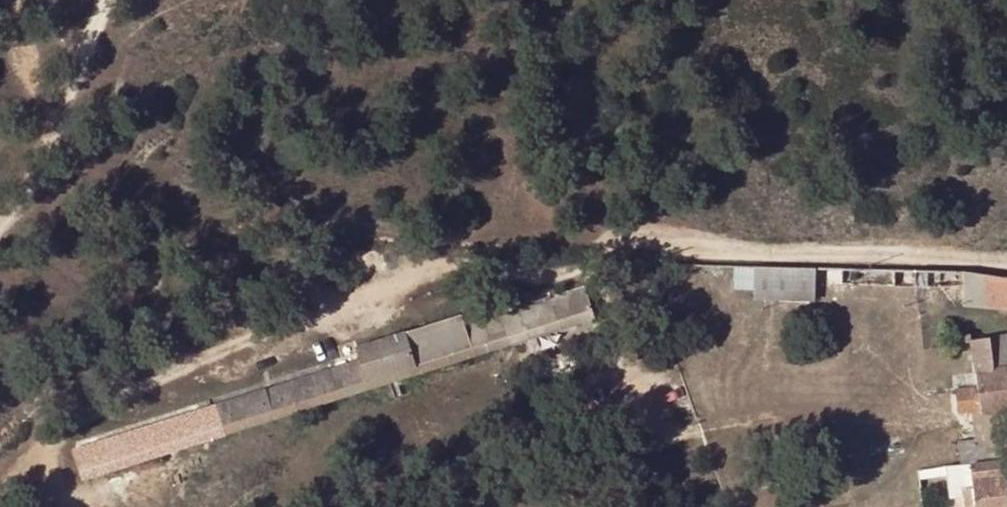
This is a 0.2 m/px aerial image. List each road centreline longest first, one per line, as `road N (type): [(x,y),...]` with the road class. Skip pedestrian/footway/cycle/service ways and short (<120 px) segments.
road 1 (track): [(1006,260),(584,235),(429,266),(337,295),(57,426),(0,477)]
road 2 (track): [(118,0),(47,185),(0,224)]
road 3 (track): [(47,185),(16,0)]

